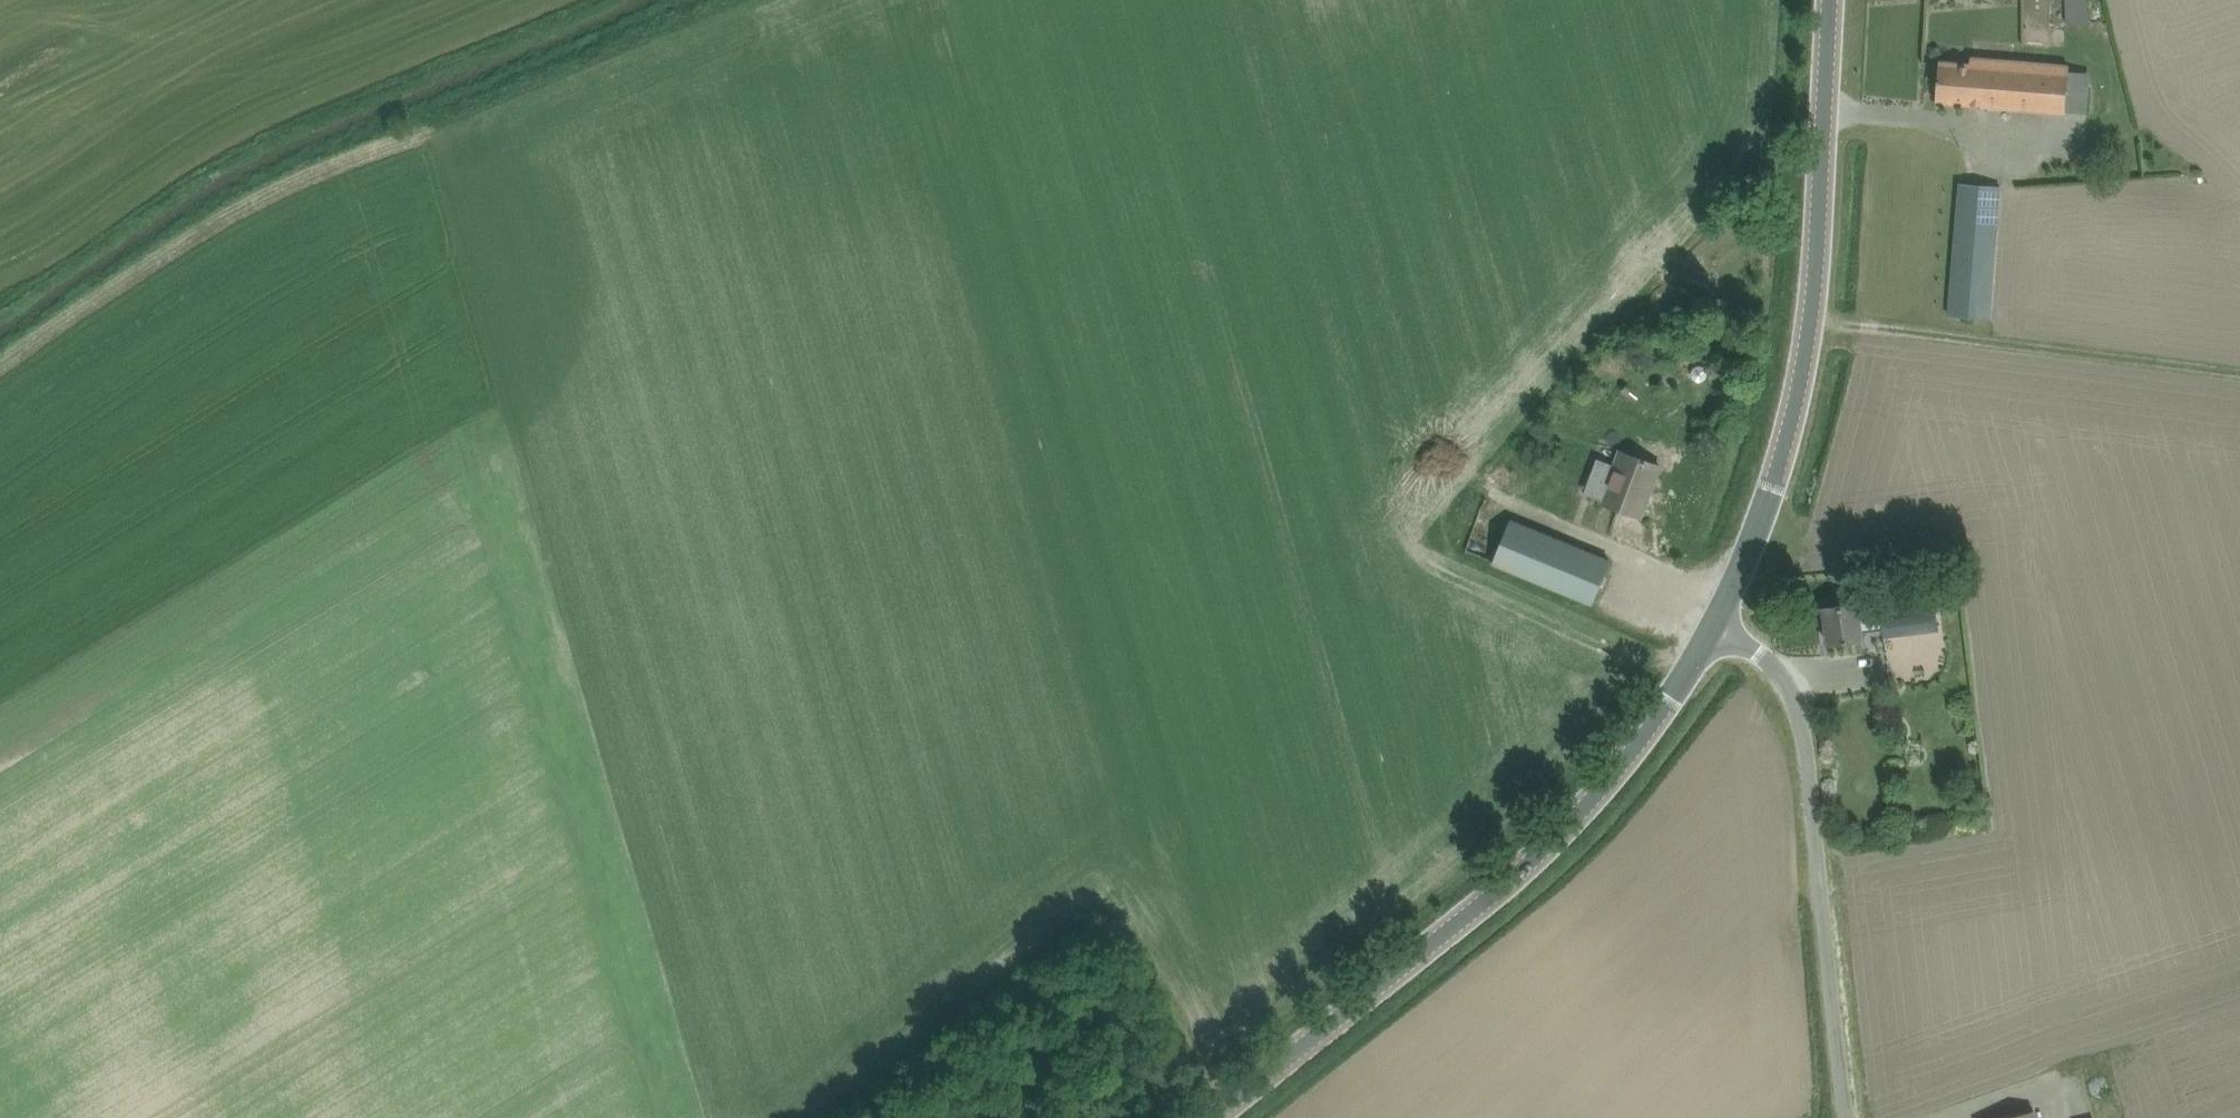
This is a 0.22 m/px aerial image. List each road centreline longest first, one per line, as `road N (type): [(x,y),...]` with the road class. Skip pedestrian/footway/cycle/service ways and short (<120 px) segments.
road 1 (tertiary): [(1207,1117),(1514,875),(1626,761),(1719,620)]
road 2 (tertiary): [(1719,620),(1781,462),(1813,319),(1828,0)]
road 3 (unclassified): [(1842,1117),(1798,698),(1787,677),(1719,620)]
road 4 (track): [(1813,319),(2239,368)]

